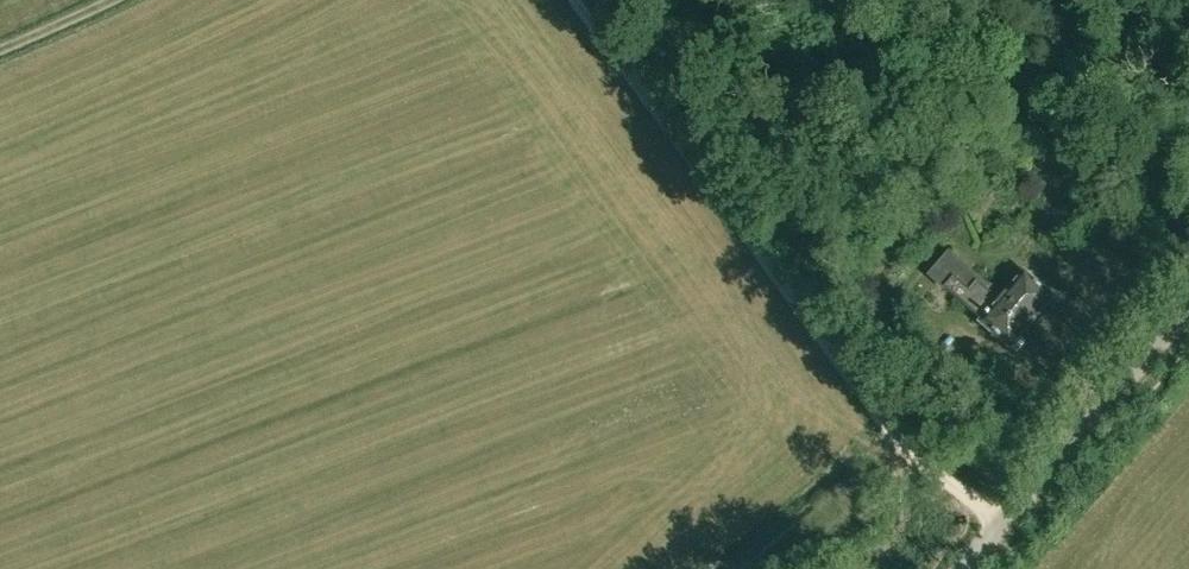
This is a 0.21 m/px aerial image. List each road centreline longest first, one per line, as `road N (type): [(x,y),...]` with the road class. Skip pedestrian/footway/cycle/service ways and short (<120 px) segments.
road 1 (track): [(944,475),(889,425),(576,0)]
road 2 (unclassified): [(964,568),(1188,302)]

